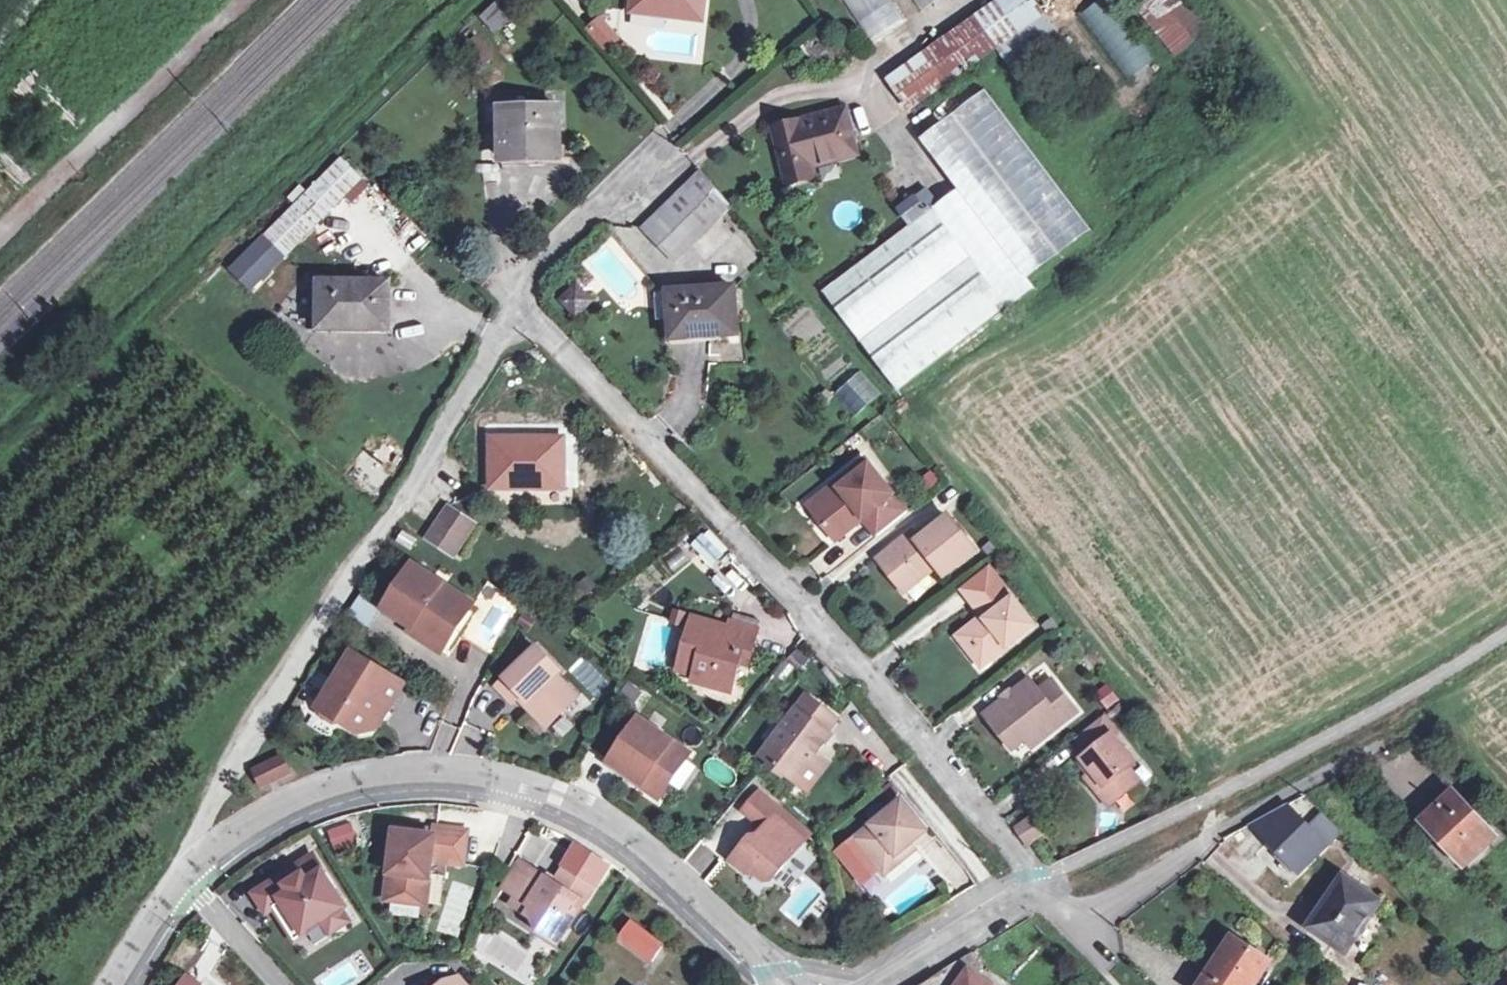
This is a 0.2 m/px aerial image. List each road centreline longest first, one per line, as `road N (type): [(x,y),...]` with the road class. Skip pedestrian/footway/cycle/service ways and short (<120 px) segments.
road 1 (residential): [(786,984),(630,828),(535,789),(422,771),(307,795),(201,850),(111,984)]
road 2 (residential): [(1047,895),(867,675),(536,323),(510,306)]
road 3 (track): [(0,233),(239,0)]
road 4 (residential): [(877,984),(984,914),(1047,895)]

